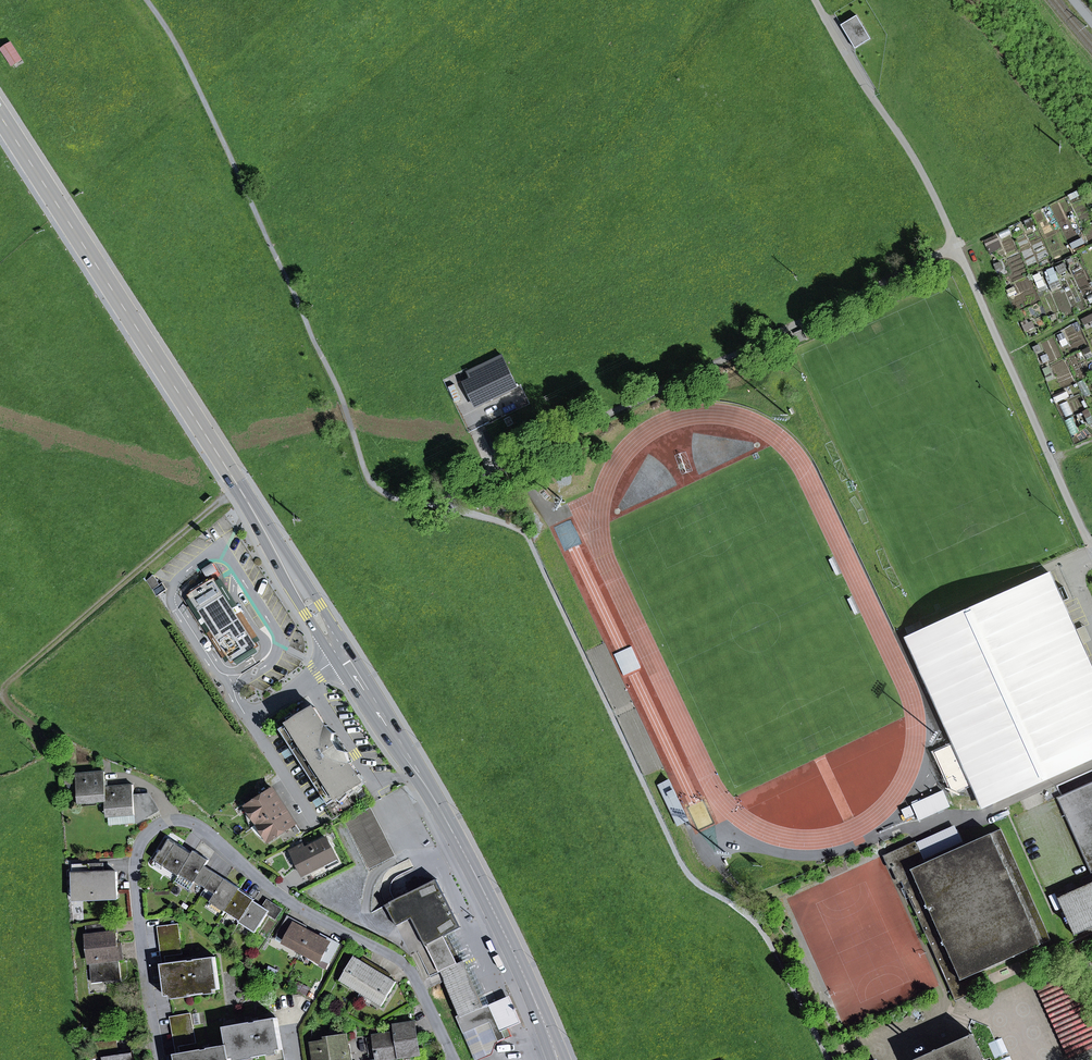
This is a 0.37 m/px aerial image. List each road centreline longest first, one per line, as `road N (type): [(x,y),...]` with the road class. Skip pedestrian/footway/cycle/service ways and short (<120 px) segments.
road 1 (track): [(432,503),(526,532),(680,860),(705,889),(751,913),(830,1059)]
road 2 (residential): [(452,1059),(416,983),(393,955),(287,901),(204,830),(179,819),(146,831),(132,865),(160,1059)]
road 3 (primary): [(0,117),(343,655)]
road 4 (track): [(815,0),(925,178),(1086,541)]
road 5 (track): [(432,503),(389,496),(366,474),(337,384),(191,69),(149,0)]
road 6 (track): [(957,246),(432,503)]
road 7 (primary): [(343,655),(453,834),(557,1059)]
road 8 (track): [(238,488),(12,678),(5,699),(46,738)]
road 9 (residential): [(343,655),(248,721),(311,822)]

